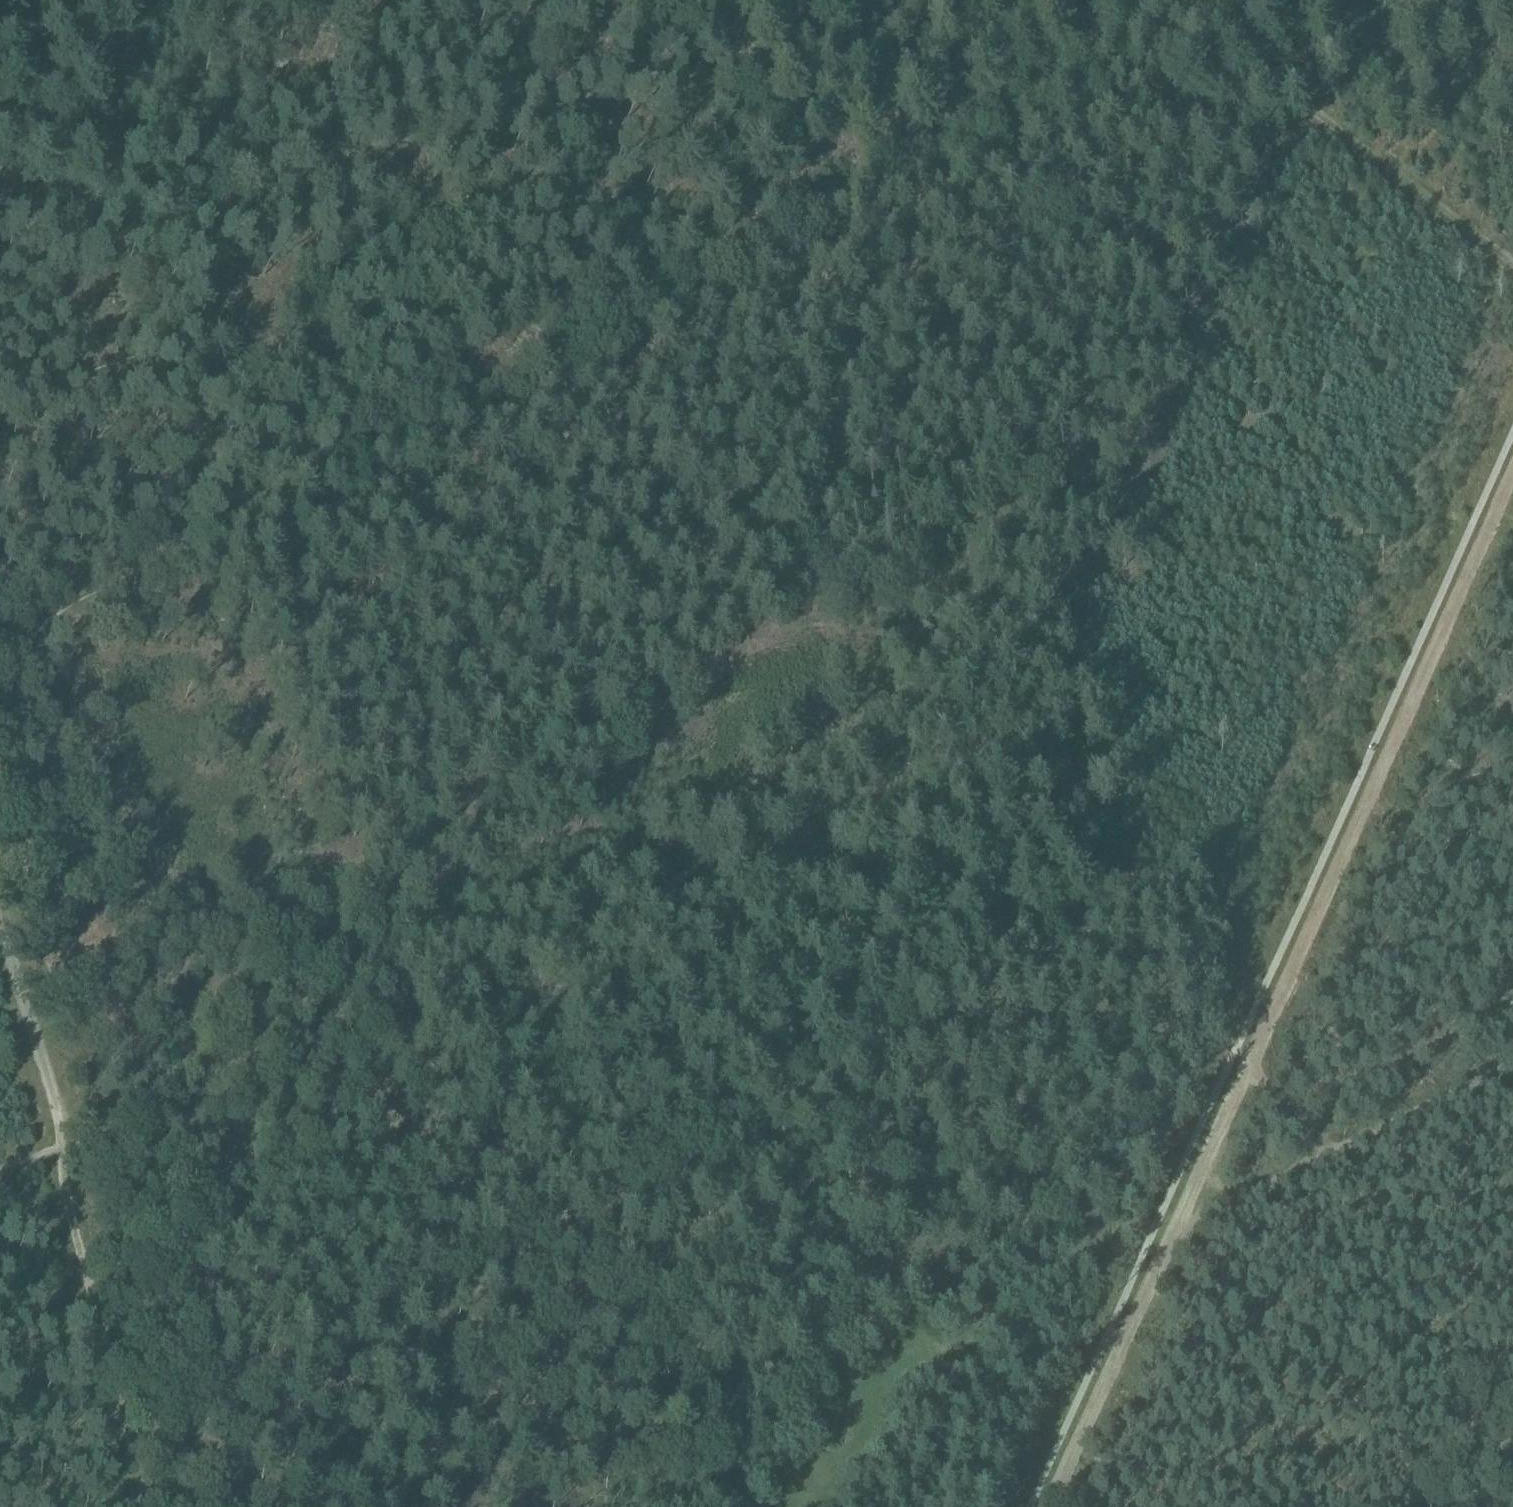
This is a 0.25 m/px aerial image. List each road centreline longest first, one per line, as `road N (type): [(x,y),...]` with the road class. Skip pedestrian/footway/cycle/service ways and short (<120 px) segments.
road 1 (track): [(1246,1067),(1224,1028),(1215,887),(1183,865),(433,1288),(290,1362),(193,1389),(199,1343),(191,1281),(144,1165),(85,1143),(0,1181)]
road 2 (track): [(1166,0),(0,648)]
road 3 (track): [(1246,1067),(1512,468)]
road 4 (track): [(141,1506),(116,1379),(64,1202),(59,1154),(20,1053),(0,972)]
road 5 (track): [(1047,1506),(1246,1067)]
road 6 (track): [(1512,1002),(1291,1118)]
road 7 (track): [(1512,1066),(1321,1154)]
road 8 (track): [(1321,1154),(1158,1223)]

